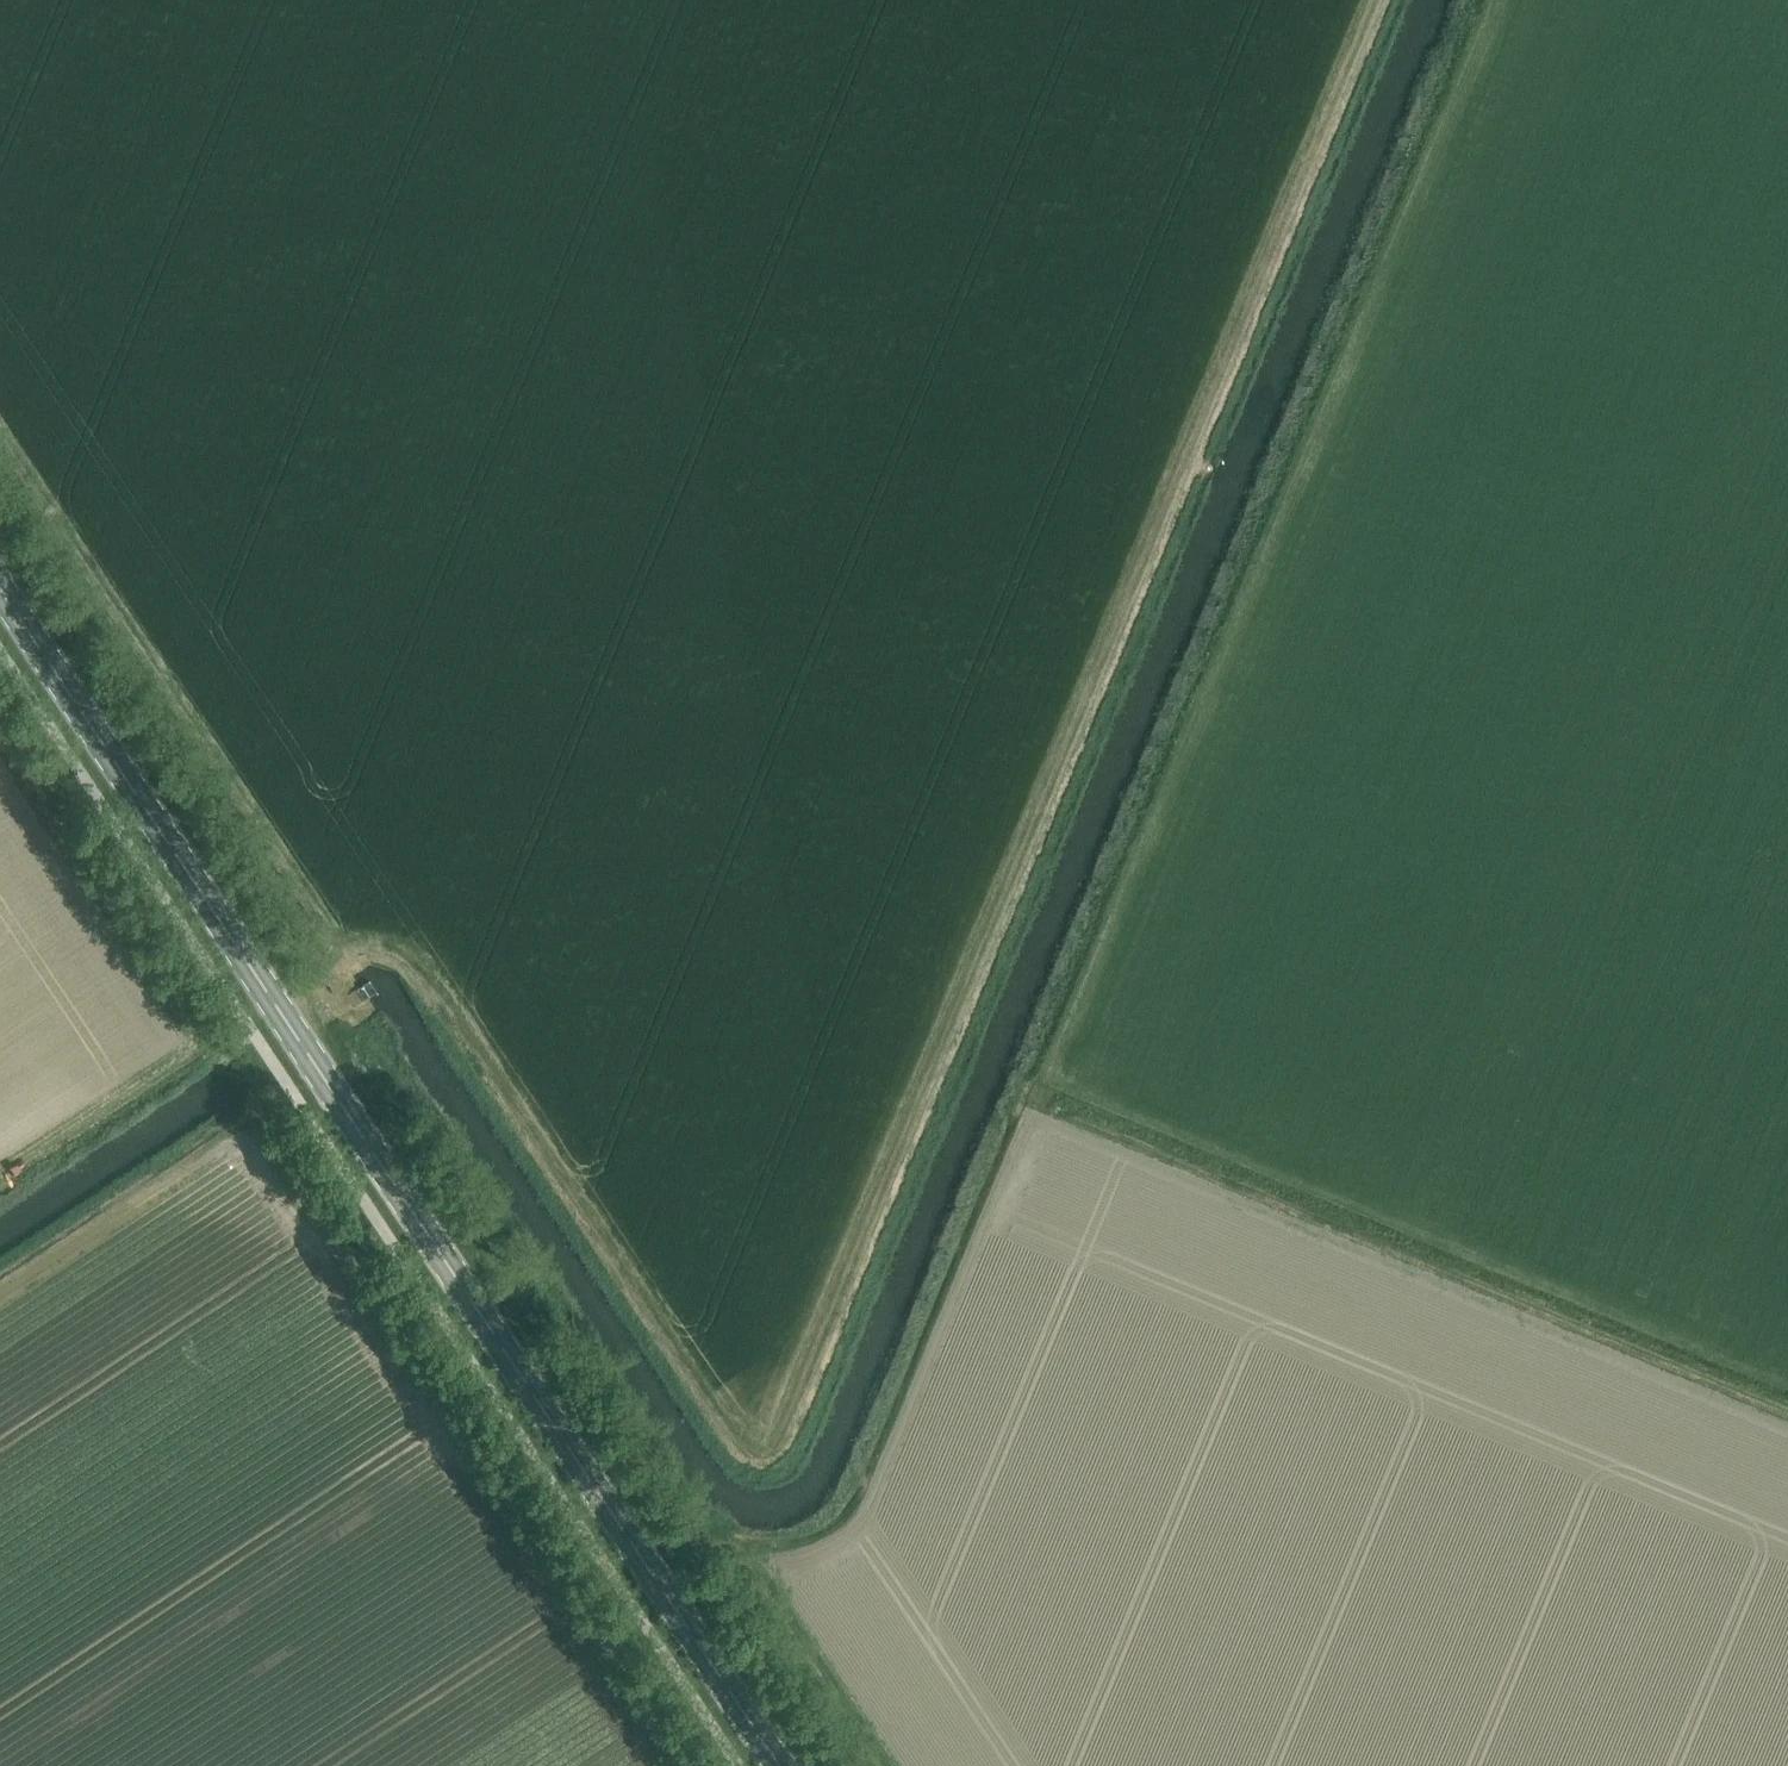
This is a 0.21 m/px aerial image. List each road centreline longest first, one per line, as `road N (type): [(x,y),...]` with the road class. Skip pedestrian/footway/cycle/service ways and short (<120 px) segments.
road 1 (secondary): [(776,1765),(0,590)]

